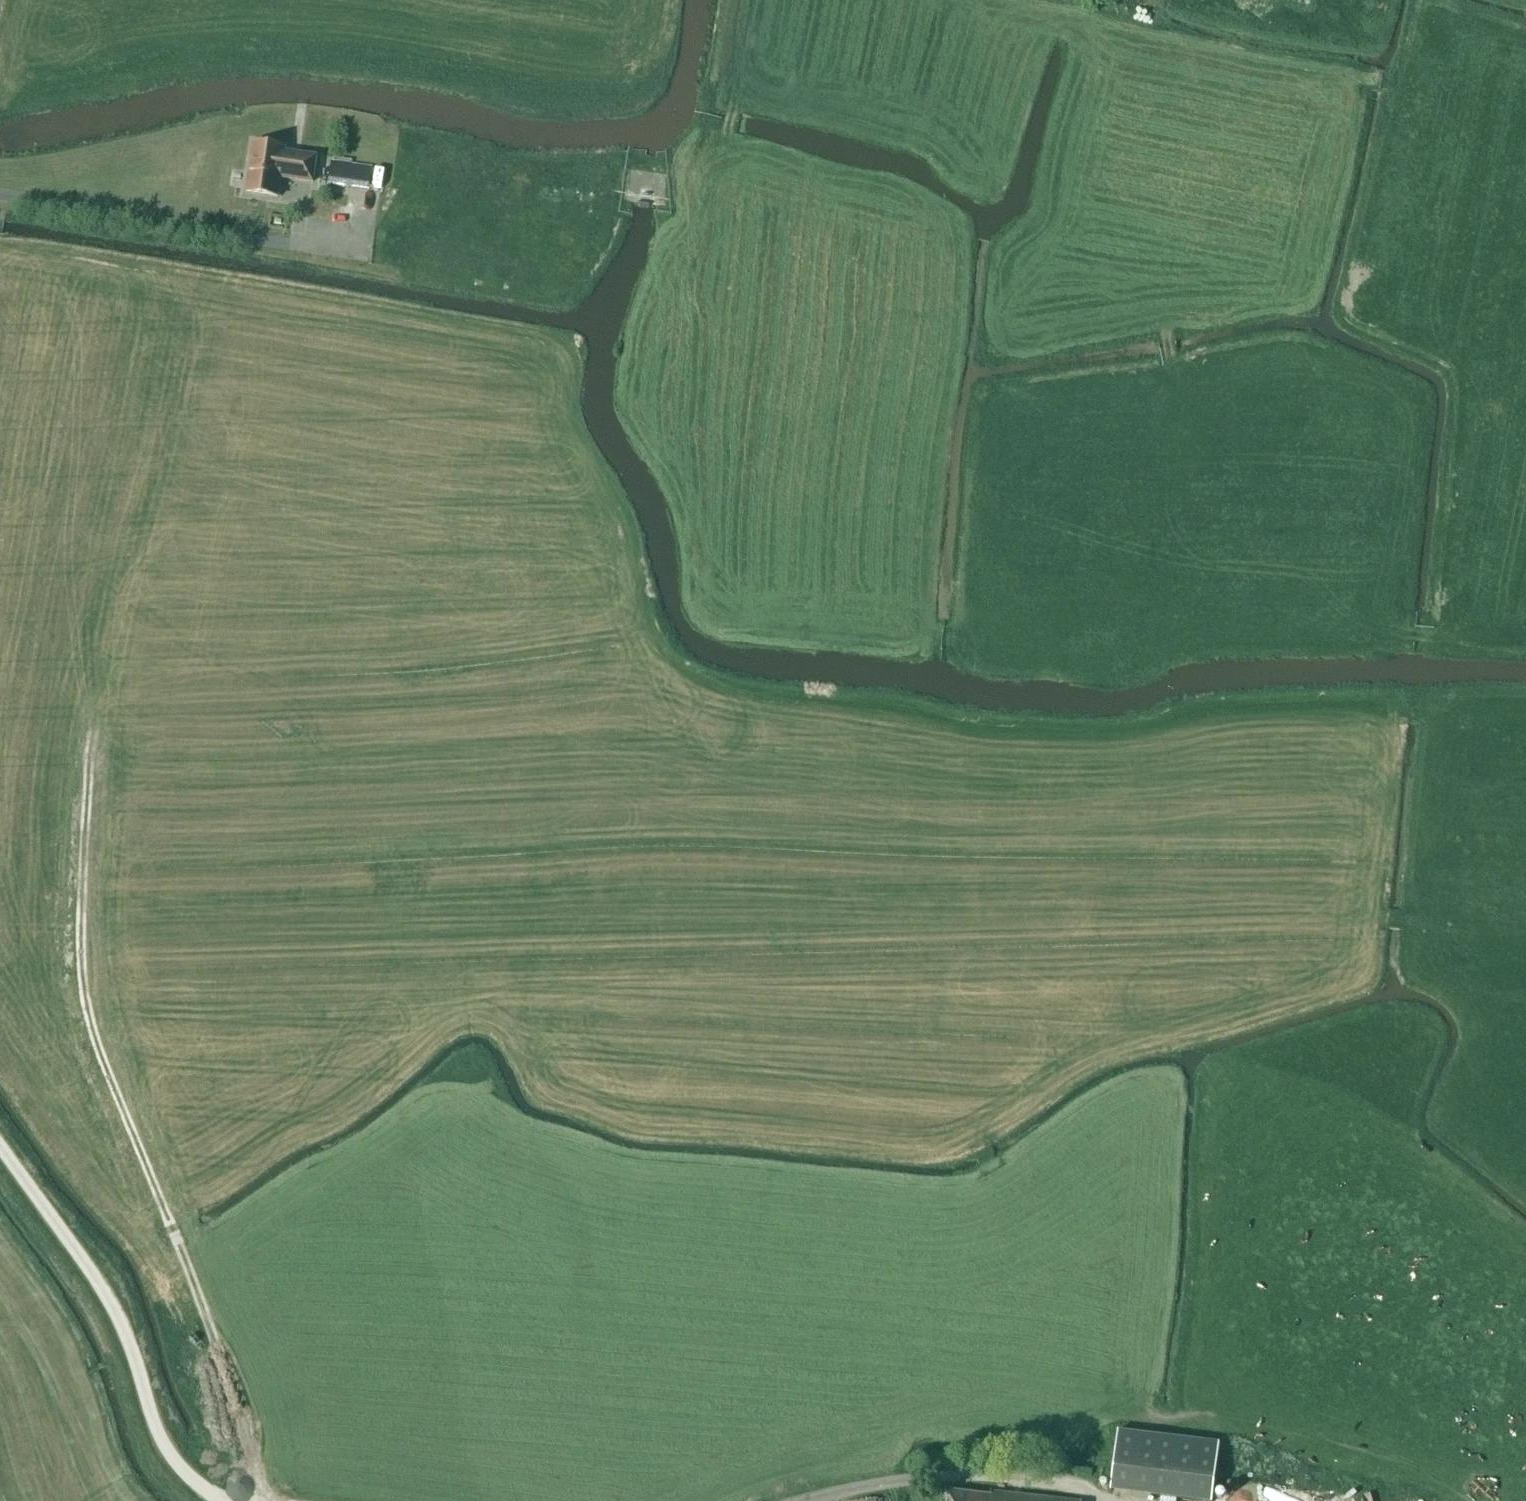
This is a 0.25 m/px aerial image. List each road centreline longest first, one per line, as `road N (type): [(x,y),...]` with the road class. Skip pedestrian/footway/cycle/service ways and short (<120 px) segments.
road 1 (unclassified): [(221,1500),(171,1456),(119,1318),(0,1146)]

